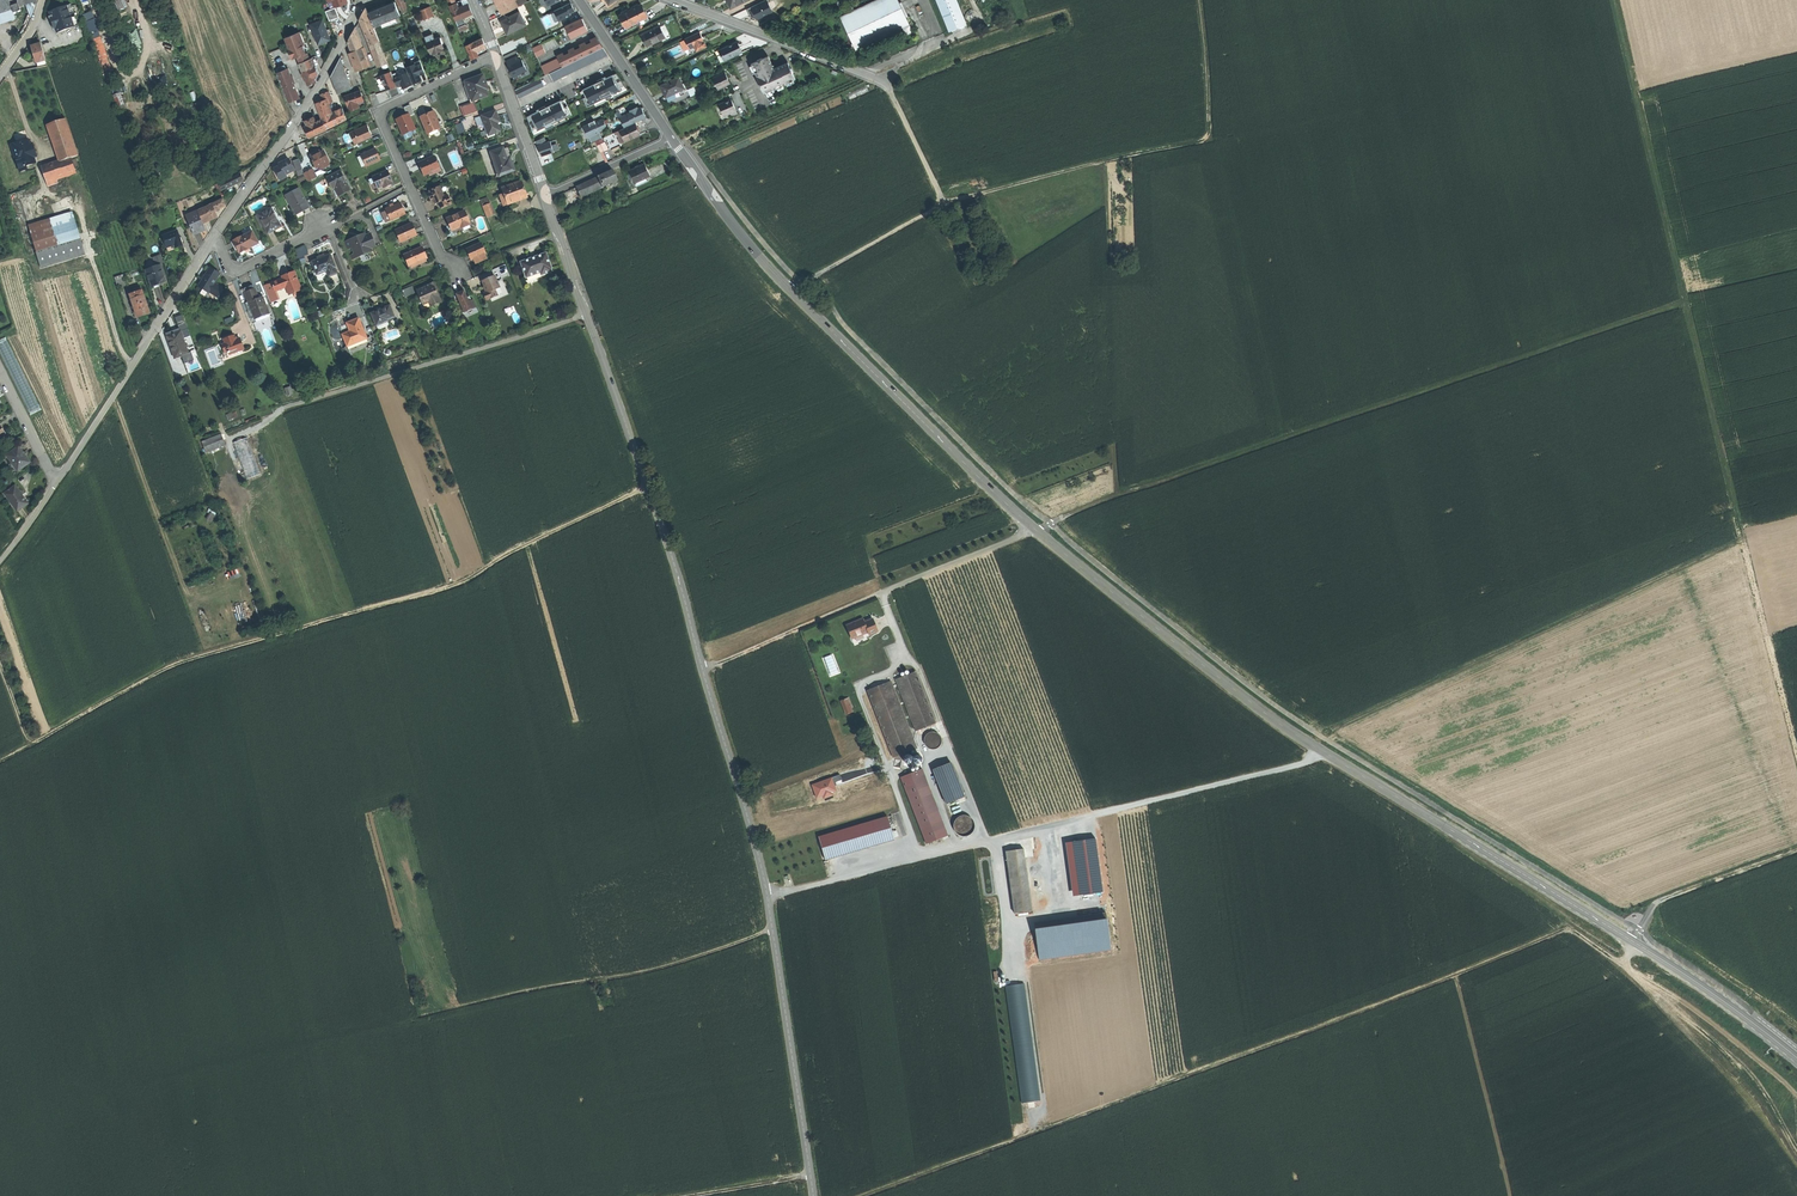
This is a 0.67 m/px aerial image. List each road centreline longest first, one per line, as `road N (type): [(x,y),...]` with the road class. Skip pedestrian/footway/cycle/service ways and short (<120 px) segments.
road 1 (secondary): [(1796,1058),(1672,966),(1324,754),(1035,530),(745,241),(673,139)]
road 2 (track): [(922,859),(856,685),(904,657),(881,593),(1117,495),(1685,304)]
road 3 (tertiary): [(545,196),(682,590),(749,822),(813,1195)]
road 4 (track): [(1308,743),(1743,539),(1612,0)]
road 5 (track): [(861,1195),(1560,931)]
road 6 (track): [(0,760),(208,653),(456,583),(648,486)]
road 7 (track): [(767,896),(1324,754)]
road 8 (track): [(1200,141),(945,203),(790,289)]
road 9 (residential): [(0,371),(59,478),(212,242)]
road 10 (track): [(418,1017),(641,972),(772,928)]
road 11 (track): [(587,313),(293,406),(244,434)]
road 12 (track): [(1796,1163),(1733,1080),(1622,964),(1560,931)]
road 13 (residential): [(496,57),(387,106),(381,120),(455,275)]
road 14 (residential): [(212,242),(296,123),(364,0)]
road 15 (track): [(1461,973),(1511,1195)]
road 16 (track): [(1622,964),(1659,901),(1796,850)]
road 17 (residential): [(212,242),(241,271),(330,225),(360,297)]
road 18 (residential): [(672,0),(876,77)]
road 19 (track): [(702,669),(881,593)]
road 20 (secondary): [(673,139),(579,0)]
road 21 (tertiary): [(496,57),(545,196)]
road 22 (track): [(1200,141),(1209,127),(1199,0)]
road 23 (track): [(945,203),(876,77)]
road 24 (residential): [(673,139),(545,196)]
road 25 (track): [(689,1195),(810,1176)]

